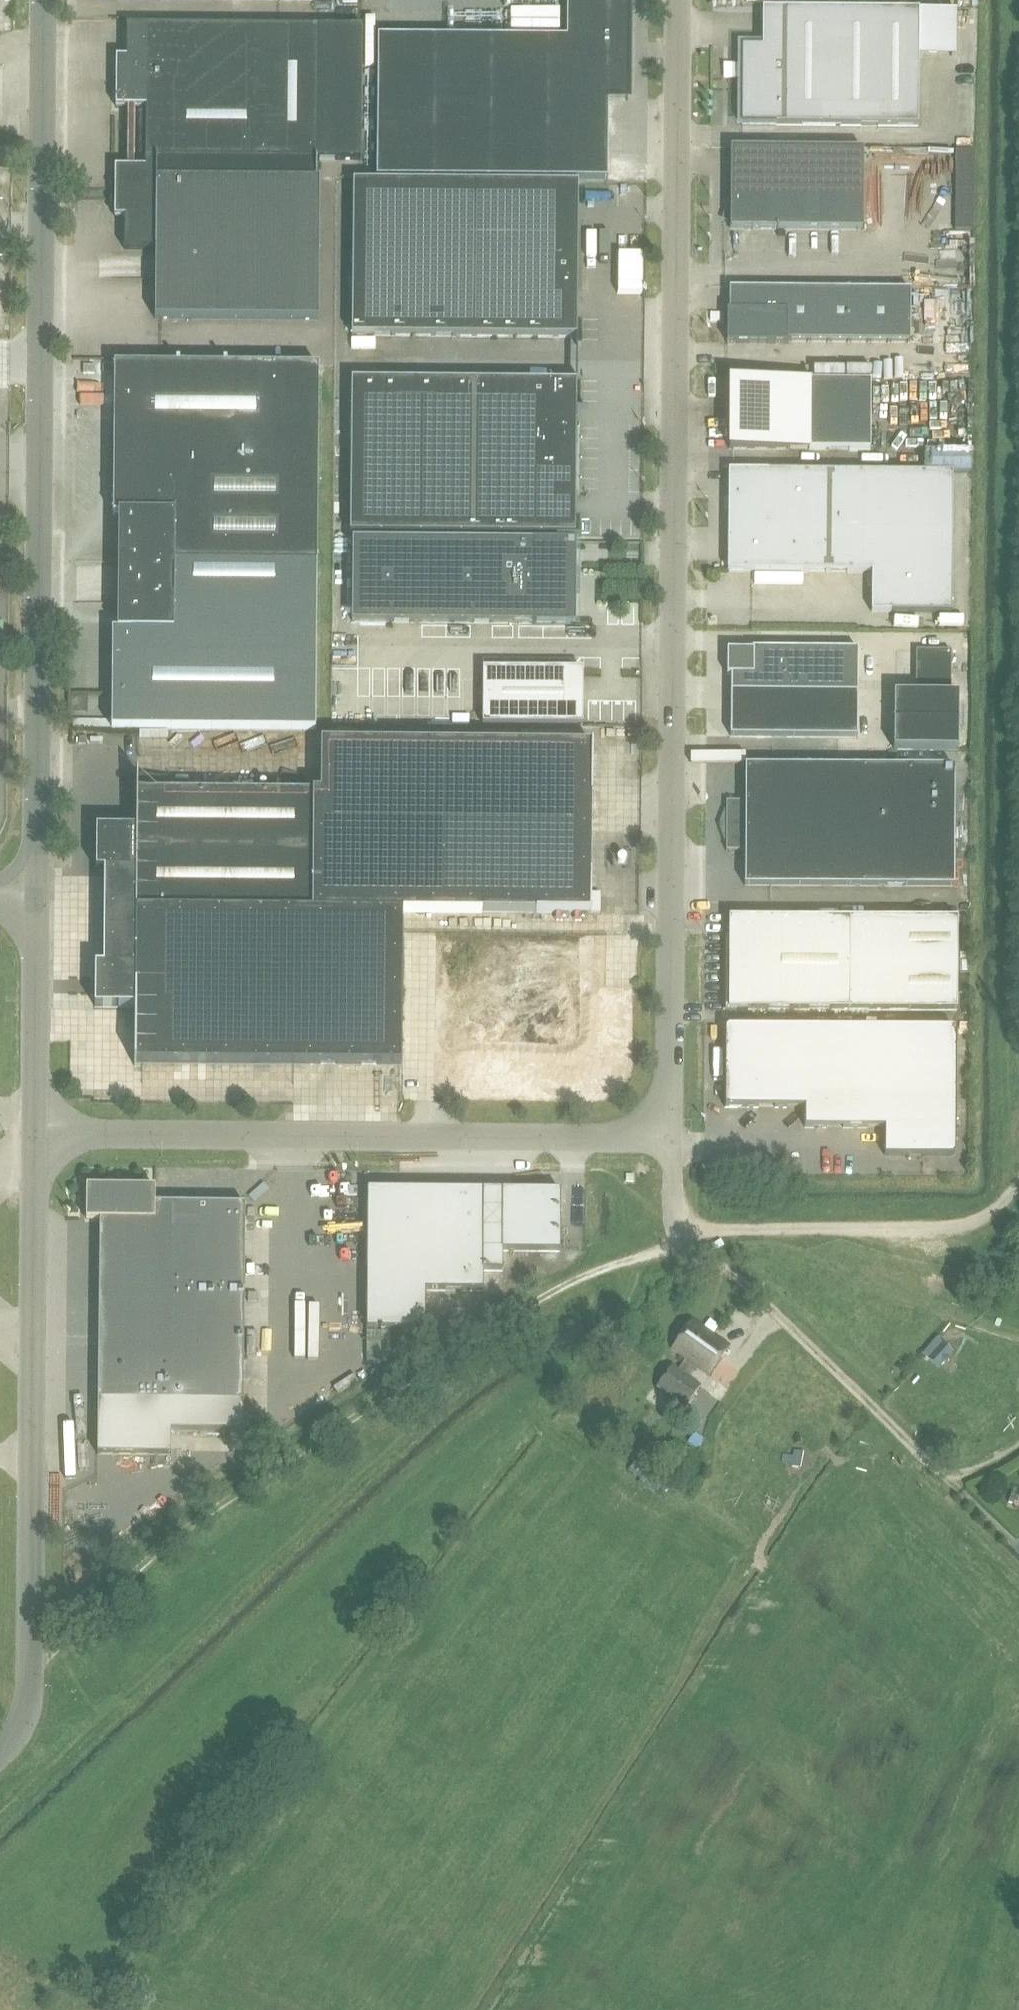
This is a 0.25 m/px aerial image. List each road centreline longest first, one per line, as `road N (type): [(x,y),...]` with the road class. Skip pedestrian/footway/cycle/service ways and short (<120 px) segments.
road 1 (unclassified): [(679,0),(670,1137)]
road 2 (unclassified): [(35,895),(43,0)]
road 3 (unclassified): [(670,1137),(35,1132)]
road 4 (unclassified): [(0,1752),(25,1718),(29,1694),(35,1132)]
road 5 (unclassified): [(1018,1453),(965,1474),(932,1462),(752,1288),(681,1241),(670,1137)]
road 6 (track): [(673,1203),(696,1226),(738,1232),(963,1226),(1018,1182)]
road 7 (unclassified): [(35,1132),(35,895)]

